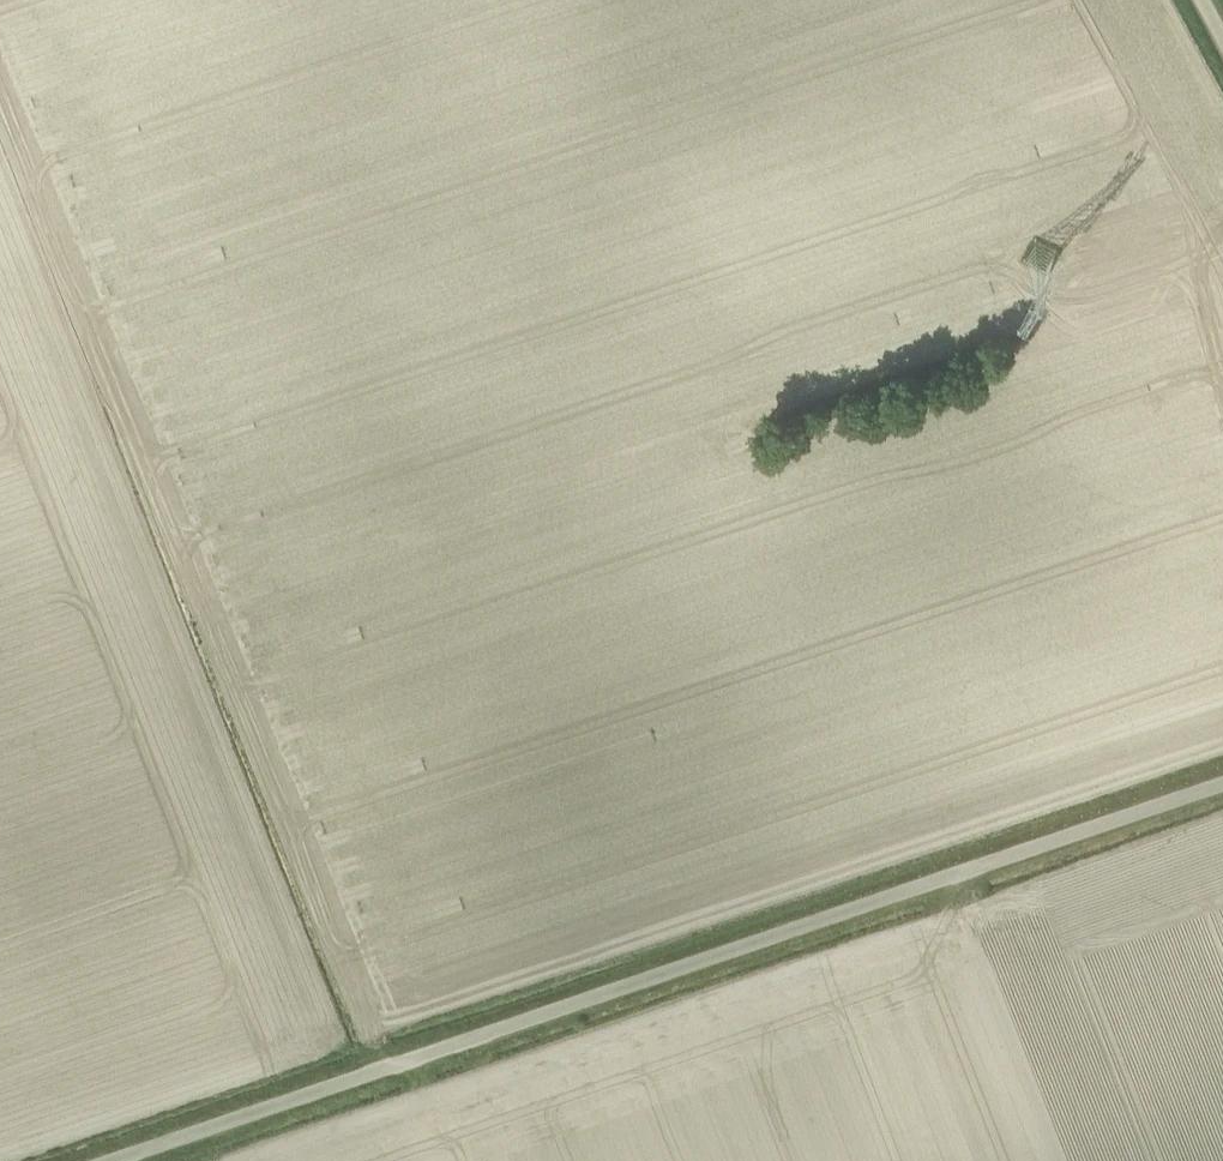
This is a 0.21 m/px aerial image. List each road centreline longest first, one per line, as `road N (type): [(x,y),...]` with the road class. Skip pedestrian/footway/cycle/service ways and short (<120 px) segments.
road 1 (unclassified): [(97,1160),(1222,782)]

